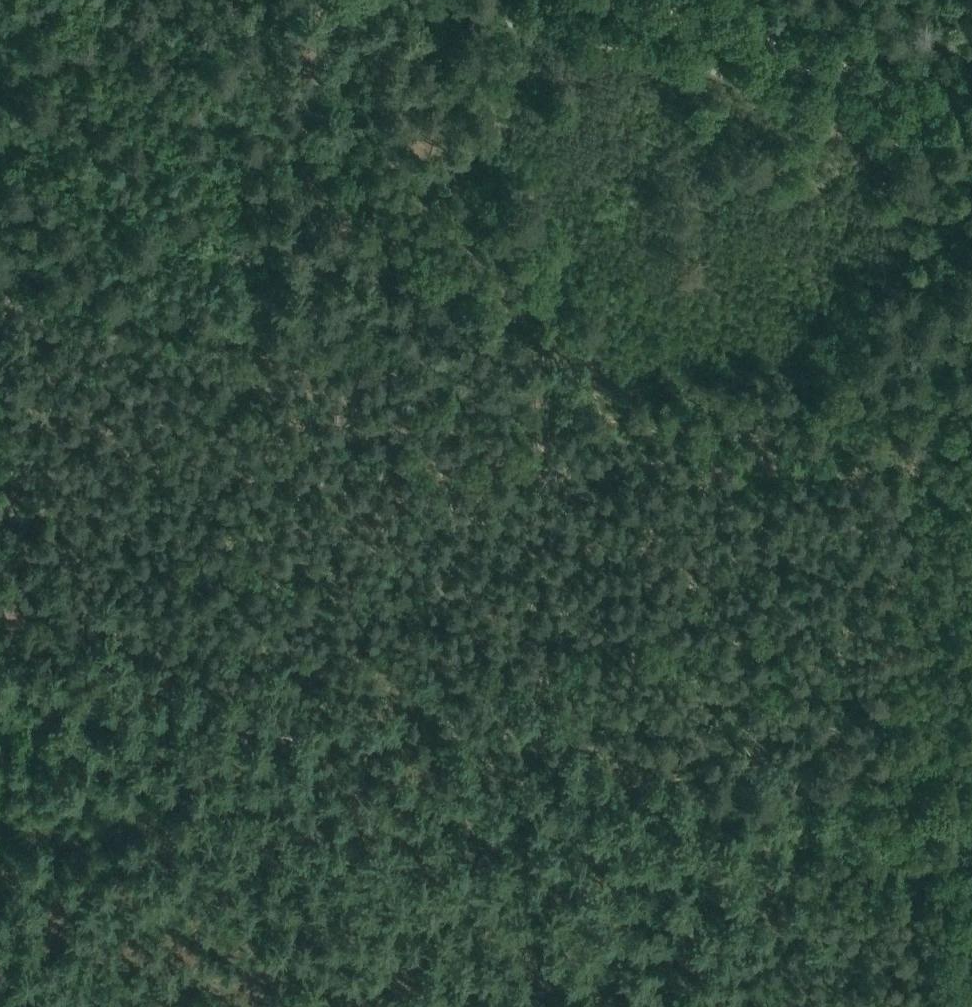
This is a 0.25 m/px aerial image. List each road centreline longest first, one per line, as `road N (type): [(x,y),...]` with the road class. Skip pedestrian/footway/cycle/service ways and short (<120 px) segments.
road 1 (track): [(971,120),(589,0)]

